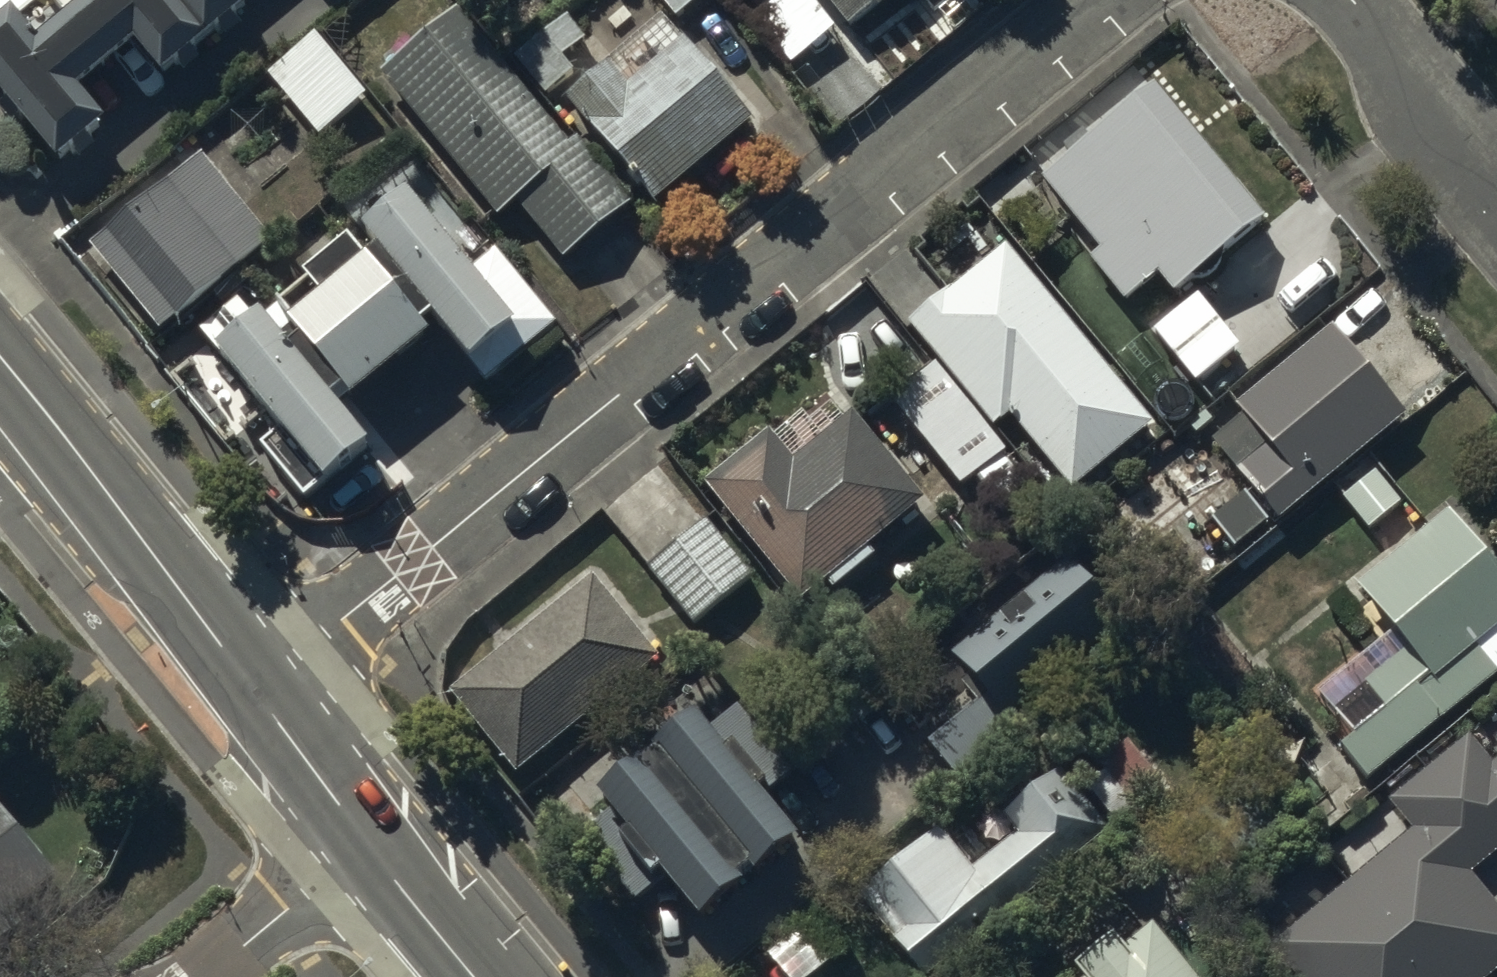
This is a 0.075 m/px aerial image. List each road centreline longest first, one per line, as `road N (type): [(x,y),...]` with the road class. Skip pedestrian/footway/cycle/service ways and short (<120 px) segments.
road 1 (residential): [(1106,0),(257,691)]
road 2 (tertiary): [(257,691),(0,379)]
road 3 (residential): [(1496,191),(1350,0)]
road 4 (residential): [(379,836),(204,976)]
road 5 (tertiary): [(379,836),(257,691)]
road 6 (tertiary): [(493,976),(379,836)]

